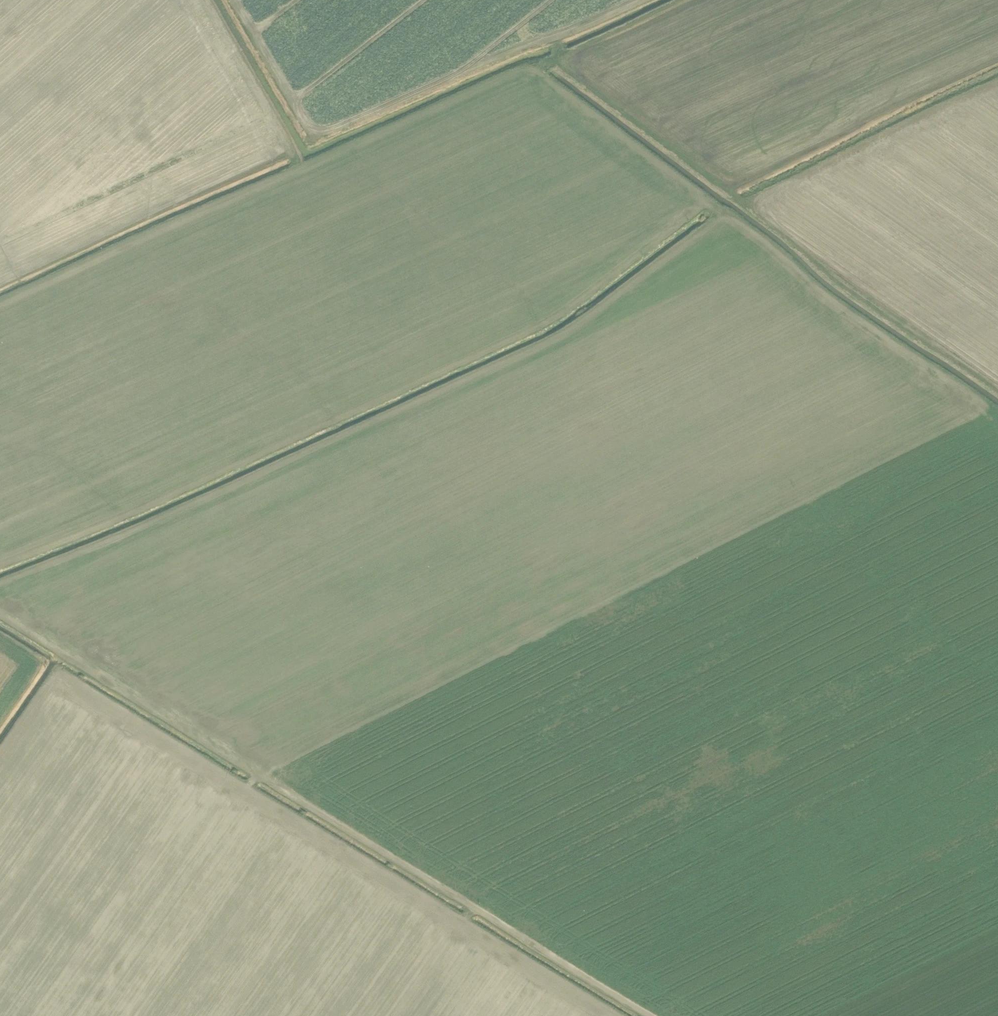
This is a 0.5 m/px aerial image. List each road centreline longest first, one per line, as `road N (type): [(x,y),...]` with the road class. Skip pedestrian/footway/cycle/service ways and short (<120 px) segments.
road 1 (track): [(649,1015),(261,778)]

